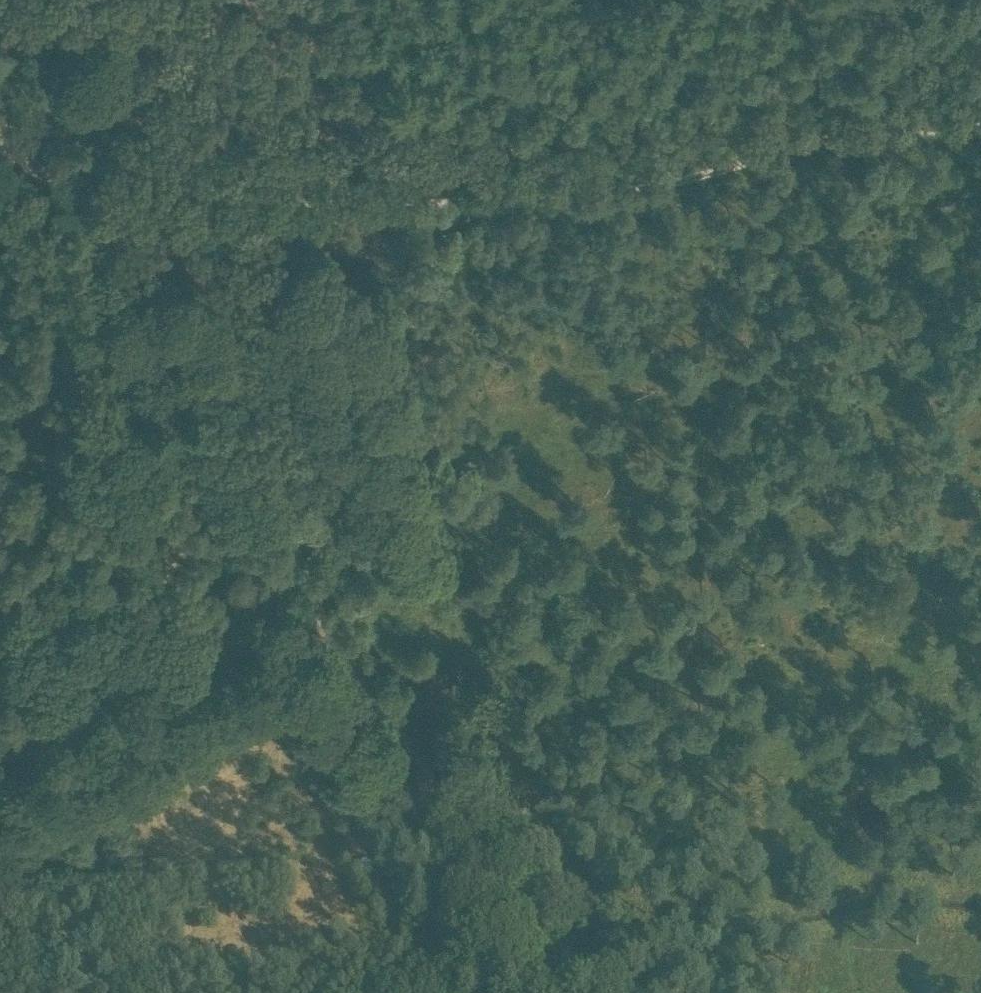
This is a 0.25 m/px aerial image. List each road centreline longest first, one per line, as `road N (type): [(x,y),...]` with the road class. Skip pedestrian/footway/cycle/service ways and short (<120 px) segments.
road 1 (track): [(545,992),(447,810),(325,634),(246,341),(216,267),(194,240),(144,221)]
road 2 (track): [(144,221),(620,189),(818,129),(980,124)]
road 3 (track): [(107,790),(118,759),(211,716),(325,634)]
road 4 (track): [(144,221),(101,212),(0,136)]

